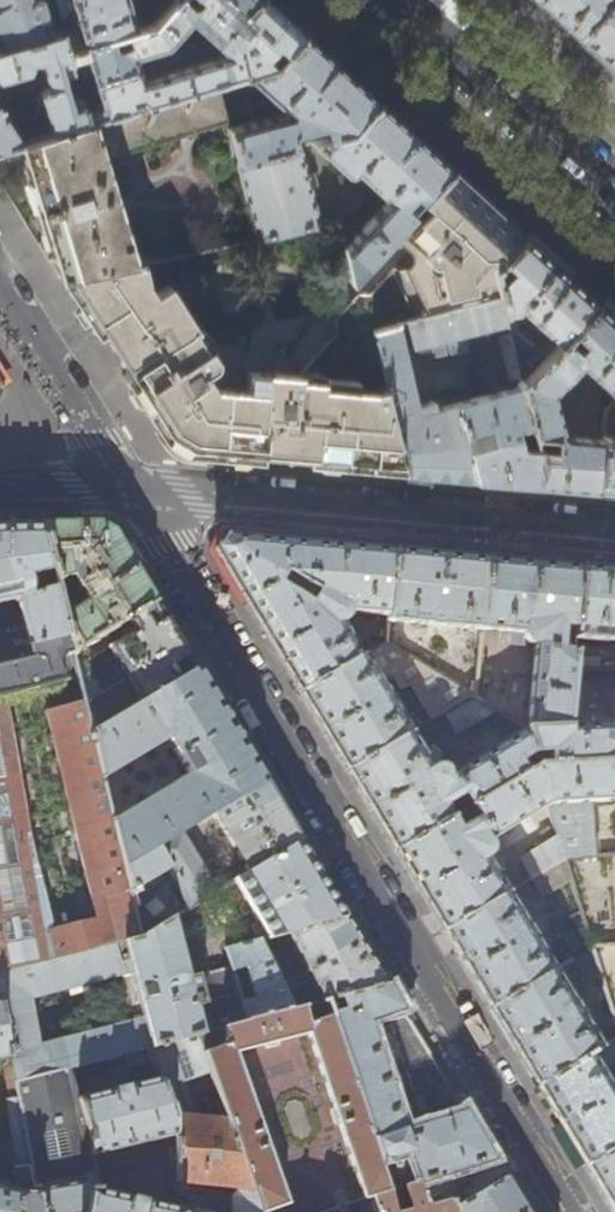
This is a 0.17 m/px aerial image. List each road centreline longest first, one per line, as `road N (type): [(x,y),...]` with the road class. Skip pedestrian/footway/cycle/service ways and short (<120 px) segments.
road 1 (residential): [(567,1211),(131,490)]
road 2 (residential): [(614,533),(131,490)]
road 3 (secondary): [(402,0),(614,195)]
road 4 (residential): [(131,490),(0,282)]
road 5 (residential): [(131,490),(0,492)]

